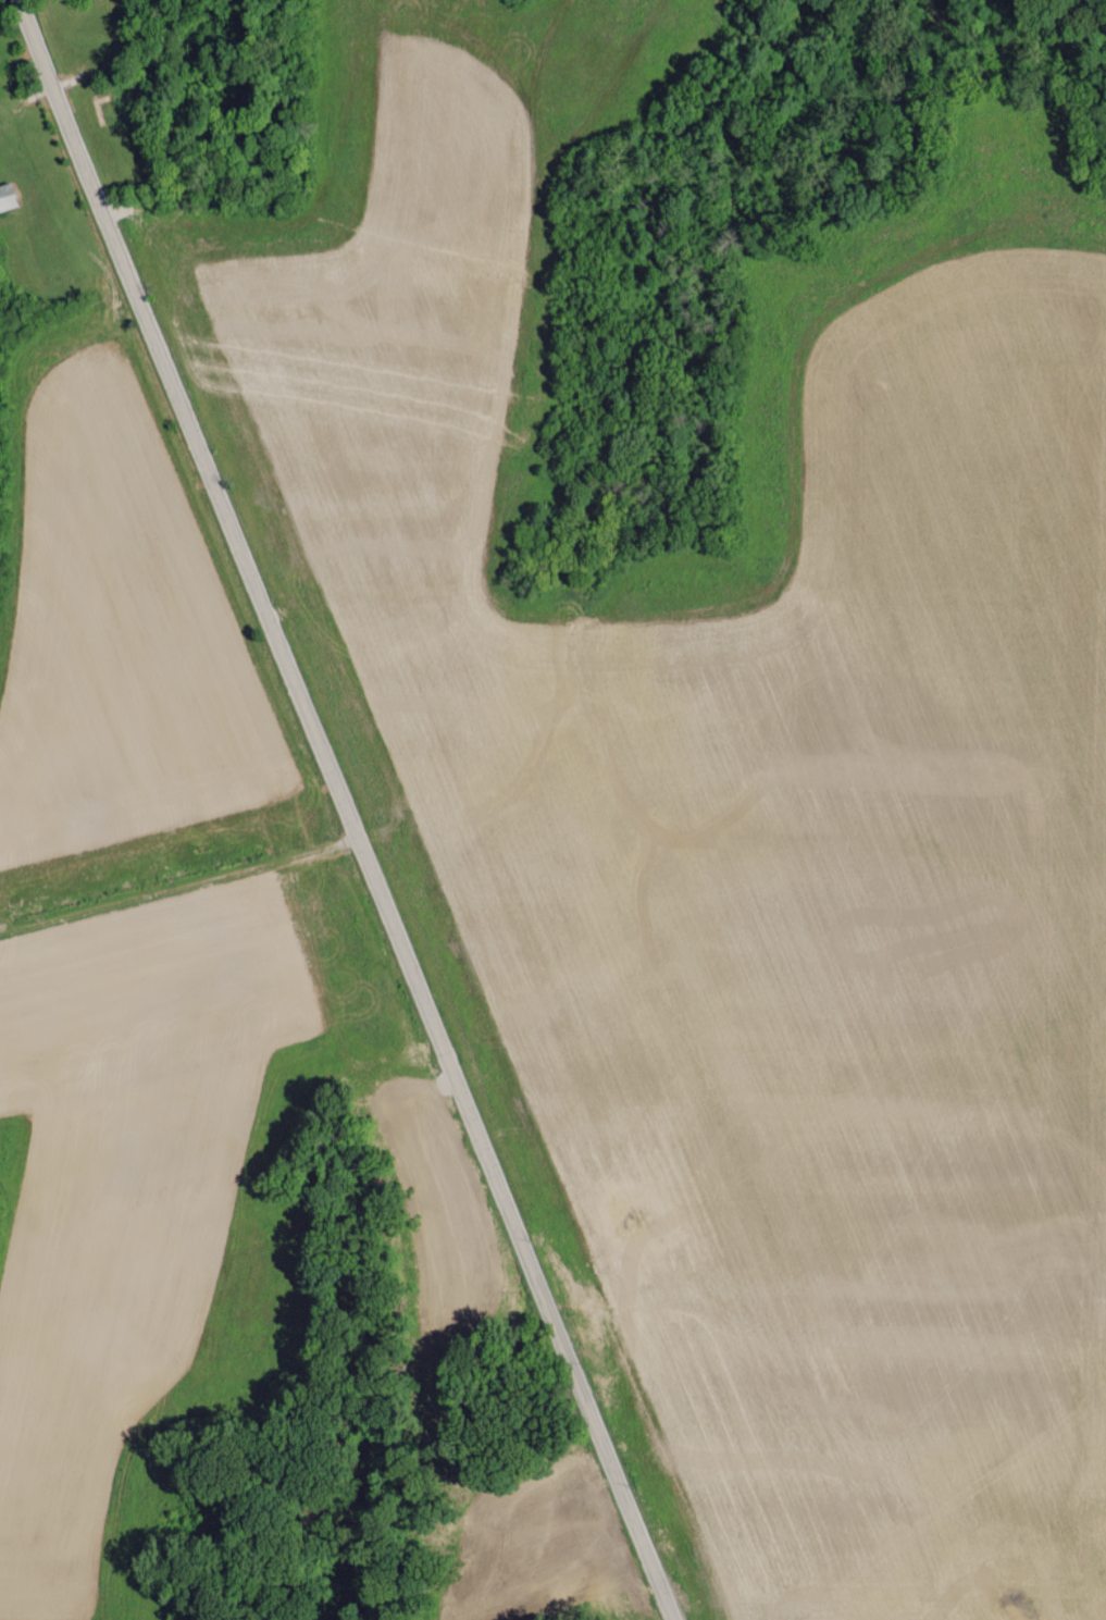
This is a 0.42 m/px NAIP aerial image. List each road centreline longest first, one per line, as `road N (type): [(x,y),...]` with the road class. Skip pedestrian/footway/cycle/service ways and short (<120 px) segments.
road 1 (primary): [(673,1619),(19,0)]

